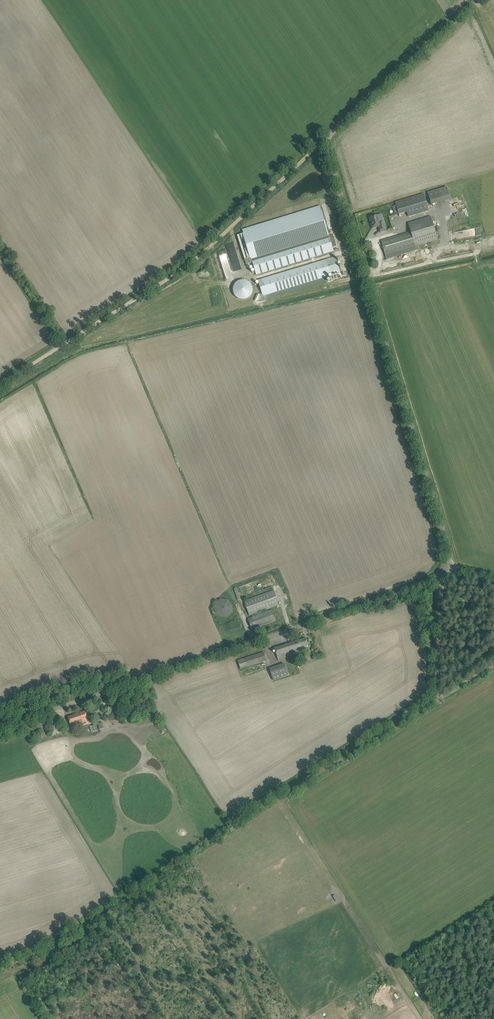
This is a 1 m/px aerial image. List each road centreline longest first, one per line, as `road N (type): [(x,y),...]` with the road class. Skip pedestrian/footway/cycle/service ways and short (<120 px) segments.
road 1 (unclassified): [(455,570),(326,143),(478,0)]
road 2 (unclassified): [(0,726),(455,570)]
road 3 (track): [(0,383),(199,257),(326,143)]
road 4 (track): [(444,574),(438,701)]

